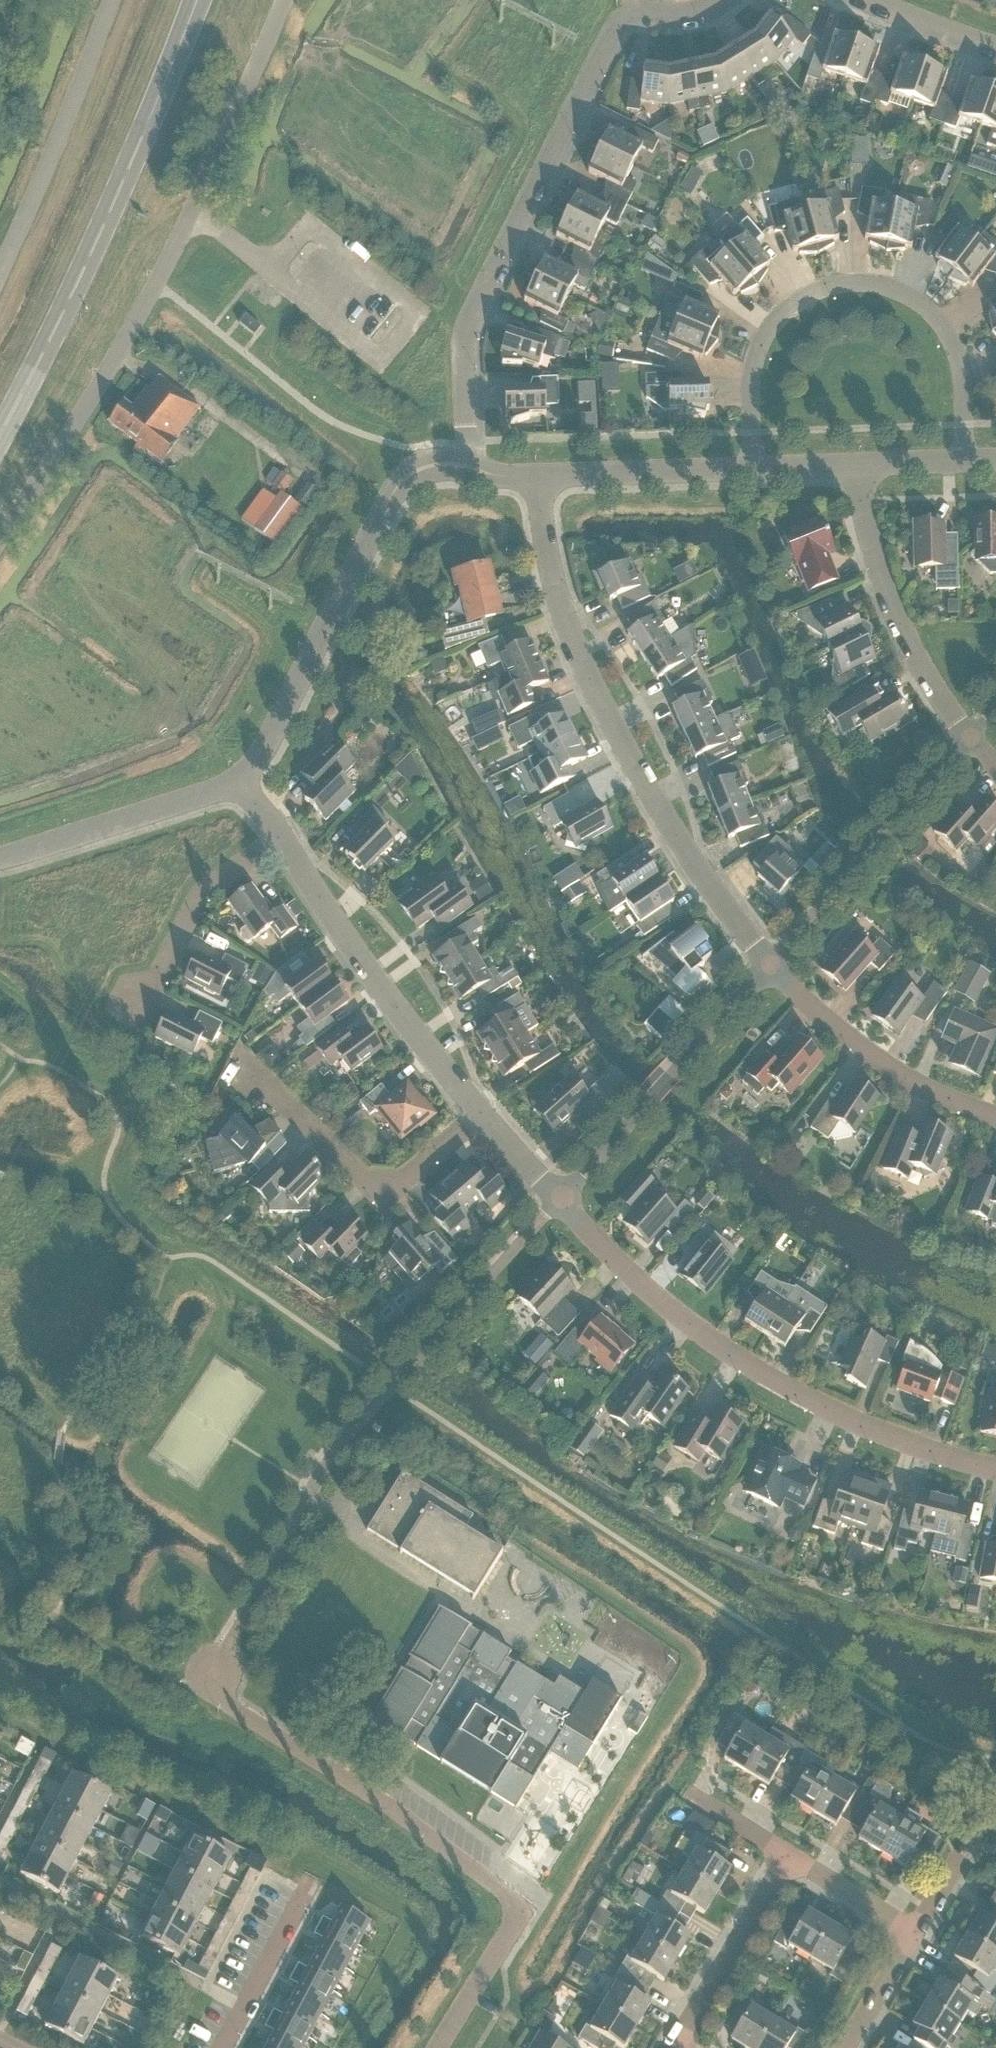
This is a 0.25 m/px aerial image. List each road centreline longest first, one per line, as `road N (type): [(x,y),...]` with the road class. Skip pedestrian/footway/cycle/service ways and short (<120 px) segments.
road 1 (unclassified): [(0,531),(119,350),(194,213),(285,0)]
road 2 (residential): [(467,468),(464,363),(478,297),(609,46),(635,27),(683,21),(718,0)]
road 3 (residential): [(438,2047),(528,1896),(218,1688),(218,1663)]
road 4 (residential): [(771,971),(671,827),(569,630),(537,477)]
road 5 (residential): [(995,1469),(862,1426),(787,1390),(696,1330),(559,1203)]
road 6 (residential): [(754,470),(753,371),(765,333),(813,290),(858,285),(896,291),(948,333),(962,364),(964,462)]
road 7 (secondary): [(0,434),(137,161),(194,0)]
road 8 (unclassified): [(245,786),(389,494),(434,466),(467,468)]
road 9 (residential): [(995,761),(912,661),(876,564),(858,466)]
road 10 (residential): [(479,1110),(283,842)]
road 11 (residential): [(479,1110),(383,1198),(246,1074)]
road 12 (residential): [(771,971),(559,1203)]
road 13 (unclassified): [(0,273),(111,0)]
road 14 (residential): [(995,1115),(893,1072),(771,971)]
road 15 (unclassified): [(0,856),(245,786)]
road 16 (residential): [(132,997),(150,1004),(206,887),(283,842)]
road 17 (residential): [(673,2047),(785,1859)]
road 18 (unclassified): [(537,477),(754,470)]
road 19 (residential): [(914,1934),(785,1859)]
road 20 (residential): [(858,0),(995,46)]
road 21 (residential): [(221,2047),(289,1923)]
road 22 (residential): [(848,2047),(914,1934)]
road 23 (residential): [(559,1203),(479,1110)]

